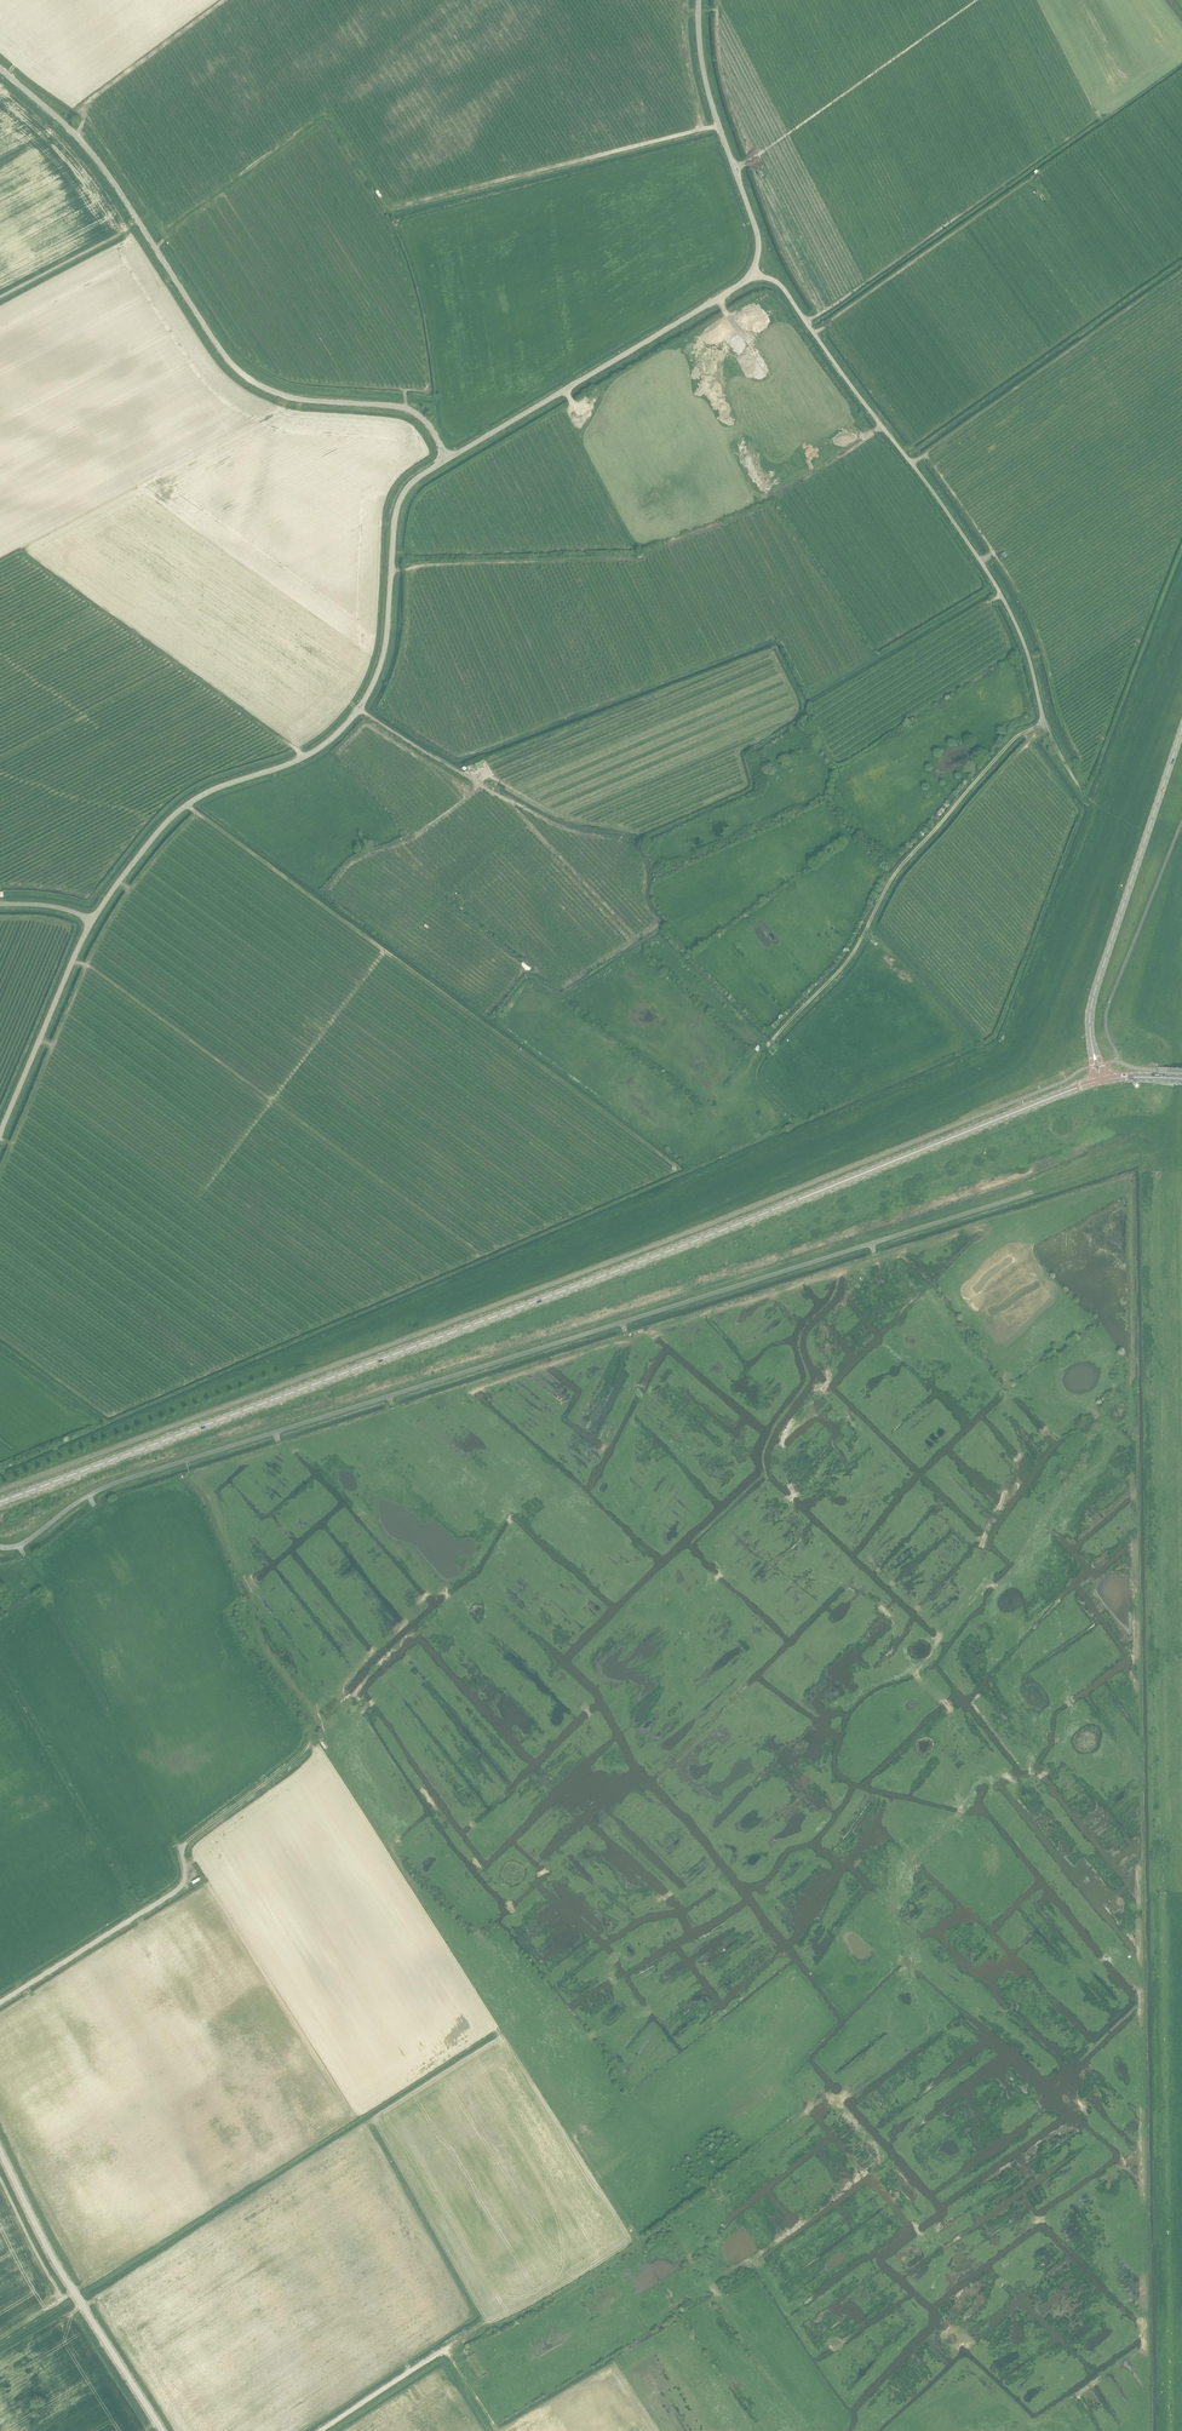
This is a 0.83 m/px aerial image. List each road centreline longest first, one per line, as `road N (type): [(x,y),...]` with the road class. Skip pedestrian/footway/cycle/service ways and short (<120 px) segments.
road 1 (track): [(1154,1152),(1161,2430)]
road 2 (secondary): [(0,1500),(624,1269),(1101,1080)]
road 3 (unclassified): [(0,1547),(20,1546),(101,1489),(1035,1192)]
road 4 (unclassified): [(92,922),(189,804),(305,758),(360,711),(389,634),(399,504),(417,479),(450,457)]
road 5 (unclassified): [(450,457),(423,419),(404,409),(304,400),(241,372),(100,159),(0,66)]
road 6 (unclassified): [(1082,791),(1045,725),(1025,648),(990,577),(782,287),(757,271)]
road 7 (track): [(775,1036),(849,958),(903,864),(1011,741),(1045,725)]
road 8 (track): [(180,1890),(188,1842),(293,1764),(313,1725),(426,1621)]
road 9 (secondary): [(1181,728),(1092,1004),(1101,1080)]
road 10 (unclassified): [(450,457),(757,271)]
road 11 (unclassified): [(170,2430),(68,2272),(0,2143)]
road 12 (unclassified): [(757,271),(757,232),(702,65),(699,0)]
road 13 (unclassified): [(0,1137),(92,922)]
road 14 (unclassified): [(0,2003),(180,1890)]
road 15 (unclassified): [(328,2430),(485,2325)]

